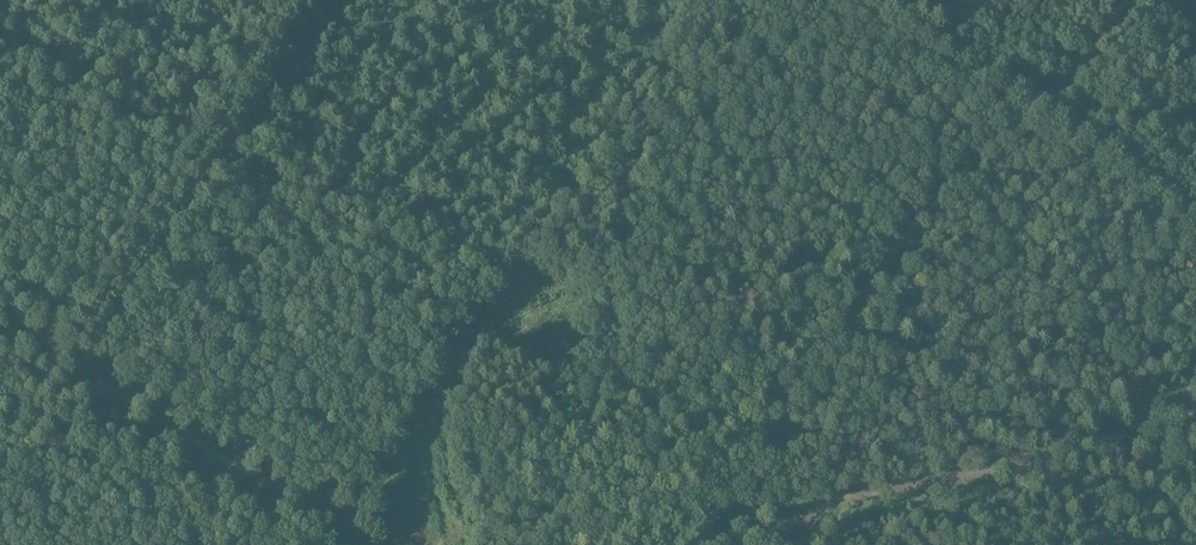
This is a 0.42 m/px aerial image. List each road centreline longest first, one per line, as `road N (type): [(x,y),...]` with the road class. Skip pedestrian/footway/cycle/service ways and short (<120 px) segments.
road 1 (track): [(425,431),(448,527),(467,527),(720,515),(848,497),(1129,438),(1195,413)]
road 2 (track): [(699,544),(830,389),(873,280),(900,241),(963,169),(1066,82),(1126,0)]
road 3 (track): [(0,454),(208,144),(287,0)]
road 4 (track): [(531,320),(465,358),(404,465),(356,517)]
road 5 (track): [(1195,421),(1168,292),(1195,255)]

